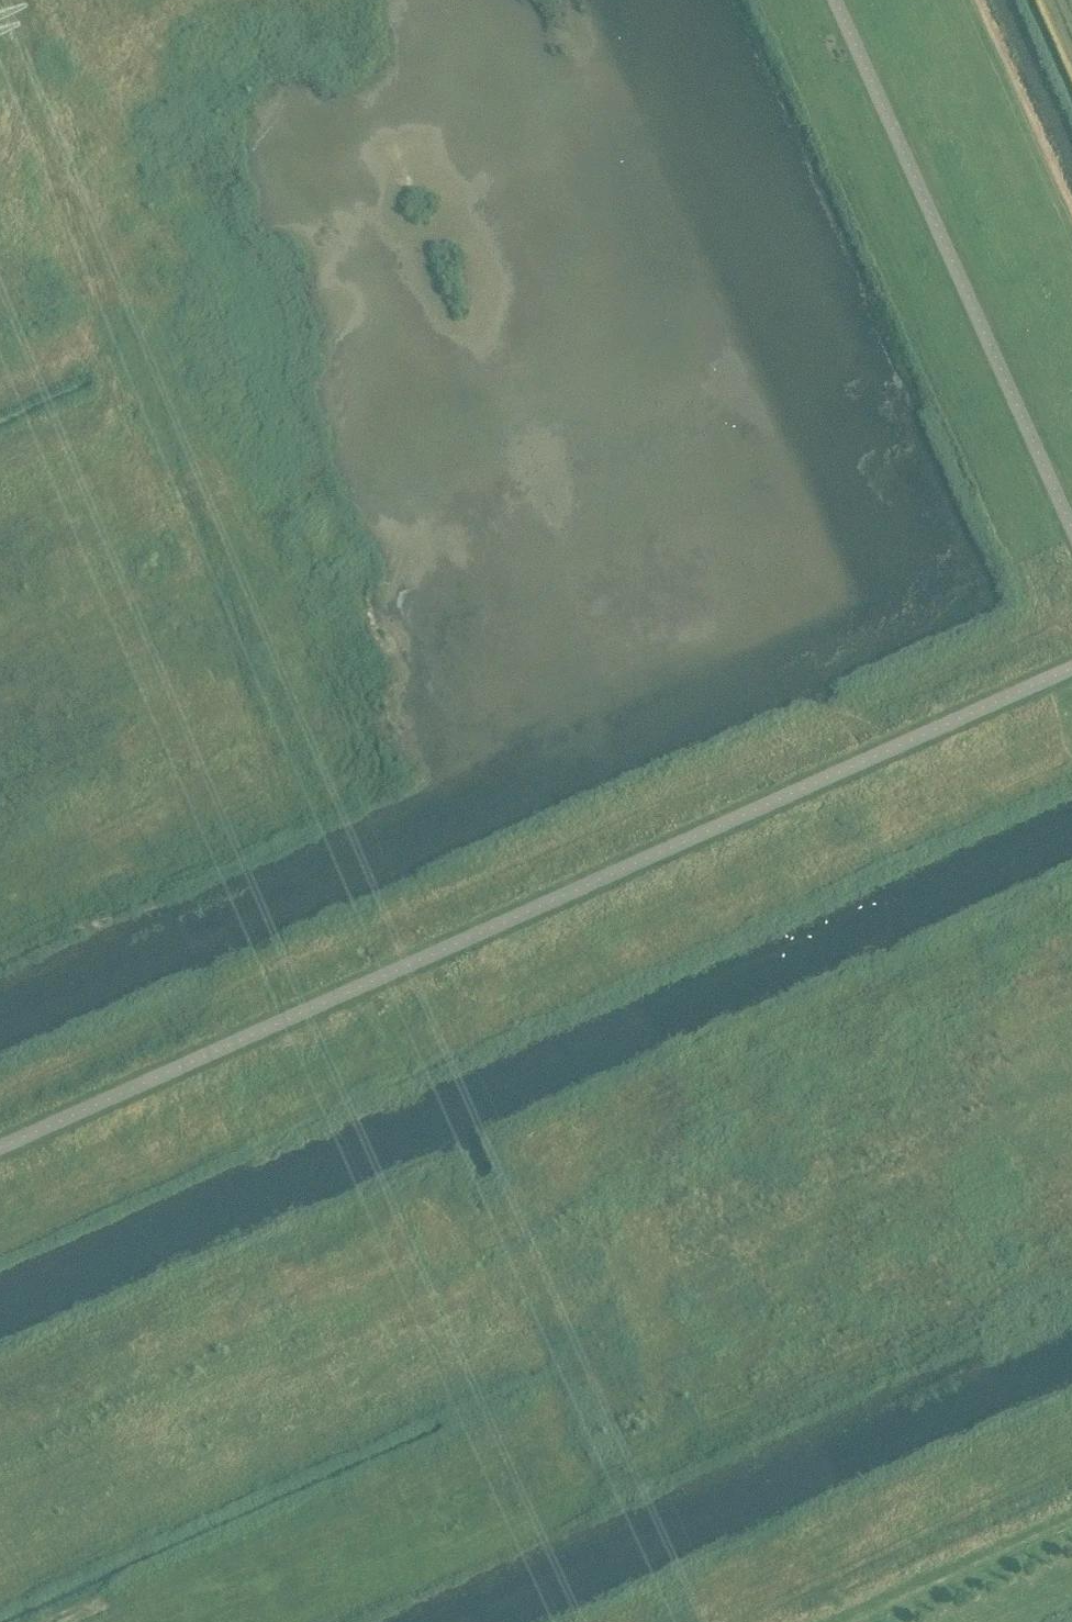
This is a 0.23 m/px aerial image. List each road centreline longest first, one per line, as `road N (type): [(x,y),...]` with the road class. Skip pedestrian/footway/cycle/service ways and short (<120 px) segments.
road 1 (track): [(1071,1514),(831,1621)]

